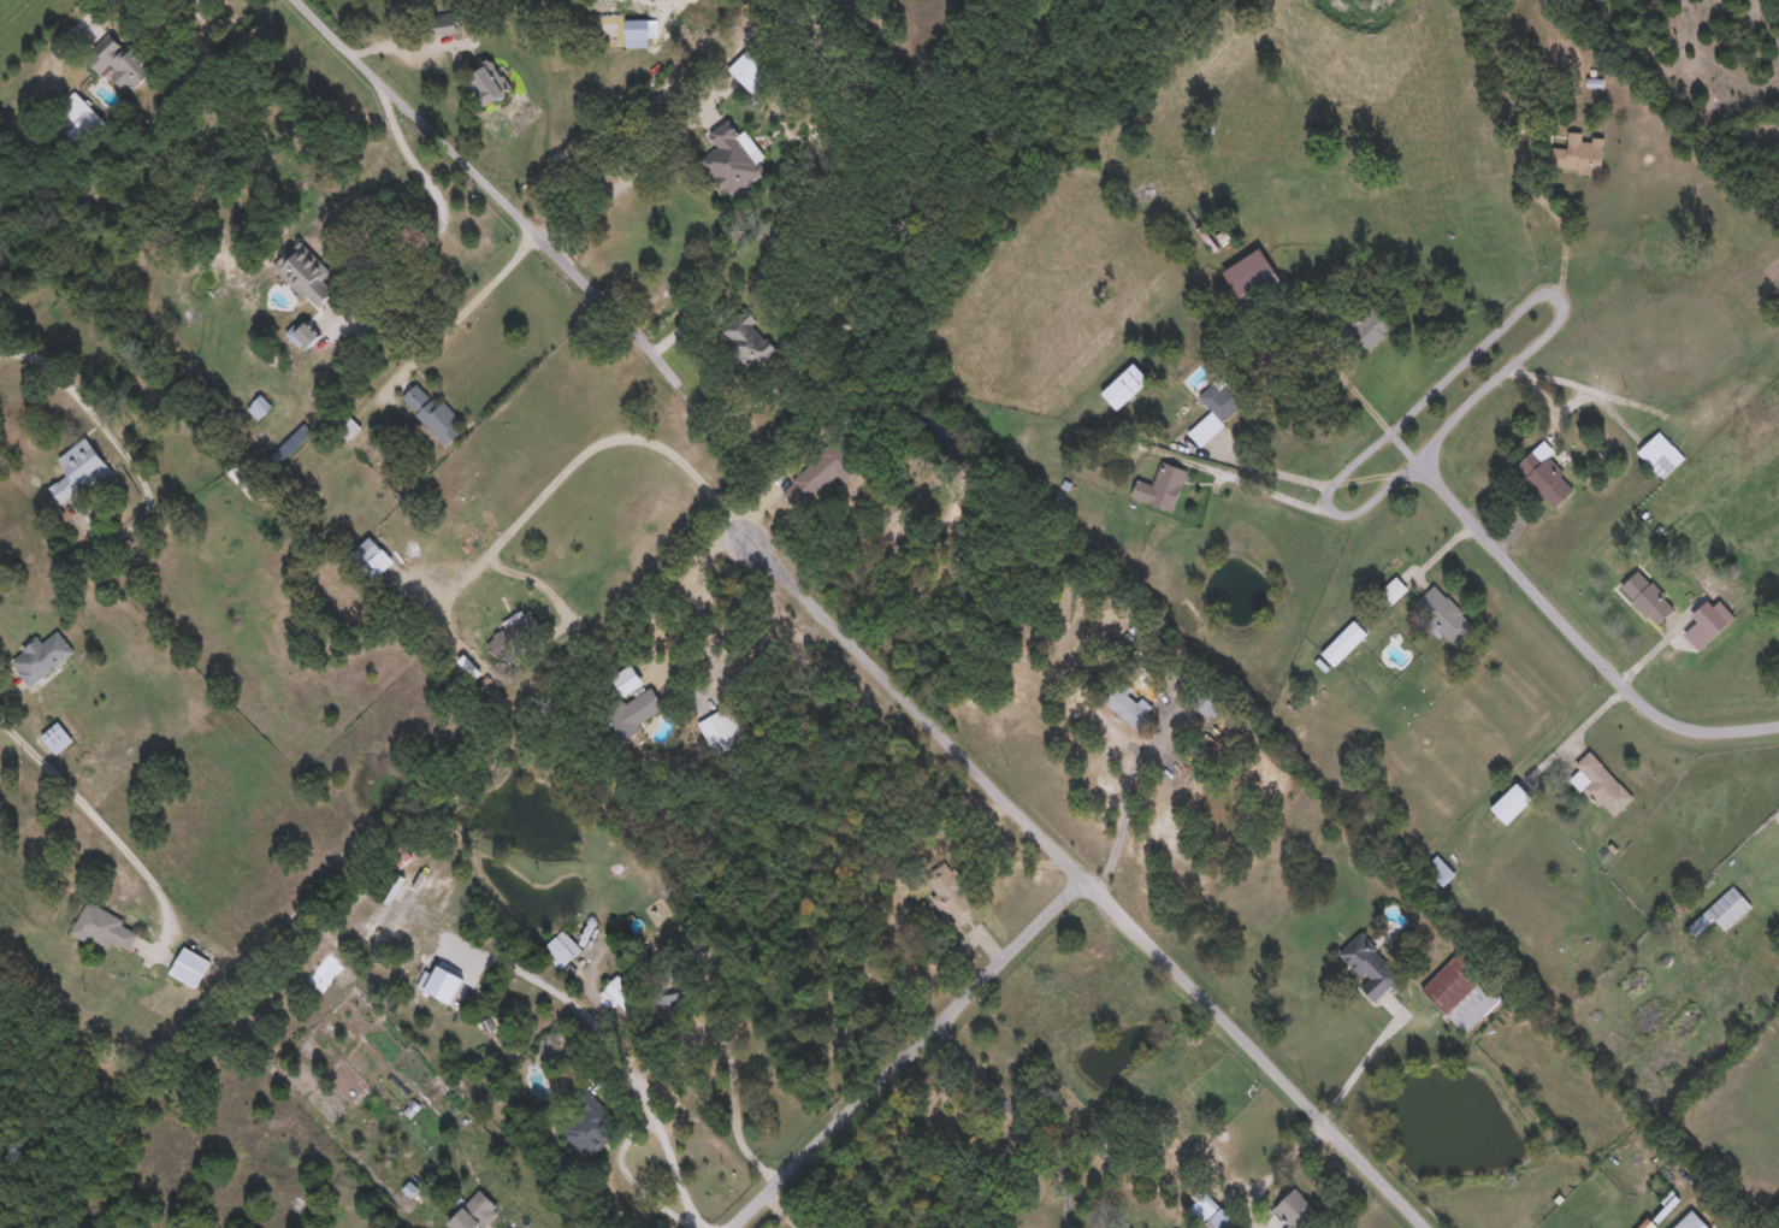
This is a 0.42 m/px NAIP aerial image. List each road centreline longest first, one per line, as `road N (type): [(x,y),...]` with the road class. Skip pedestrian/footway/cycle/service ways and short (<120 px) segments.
road 1 (residential): [(496,542),(597,442),(639,430),(662,438),(1089,874)]
road 2 (residential): [(1419,459),(1565,320),(1556,291),(1541,288),(1332,477),(1328,502),(1344,514),(1419,459)]
road 3 (residential): [(1089,874),(971,857),(877,803),(804,785),(740,810),(729,902),(750,985),(825,974)]
road 4 (residential): [(301,0),(509,193),(526,229),(522,246),(379,396)]
road 5 (residential): [(1089,874),(732,1227)]
road 6 (residential): [(1089,874),(1435,1227)]
road 7 (residential): [(1778,719),(1706,726),(1659,708),(1419,459)]

